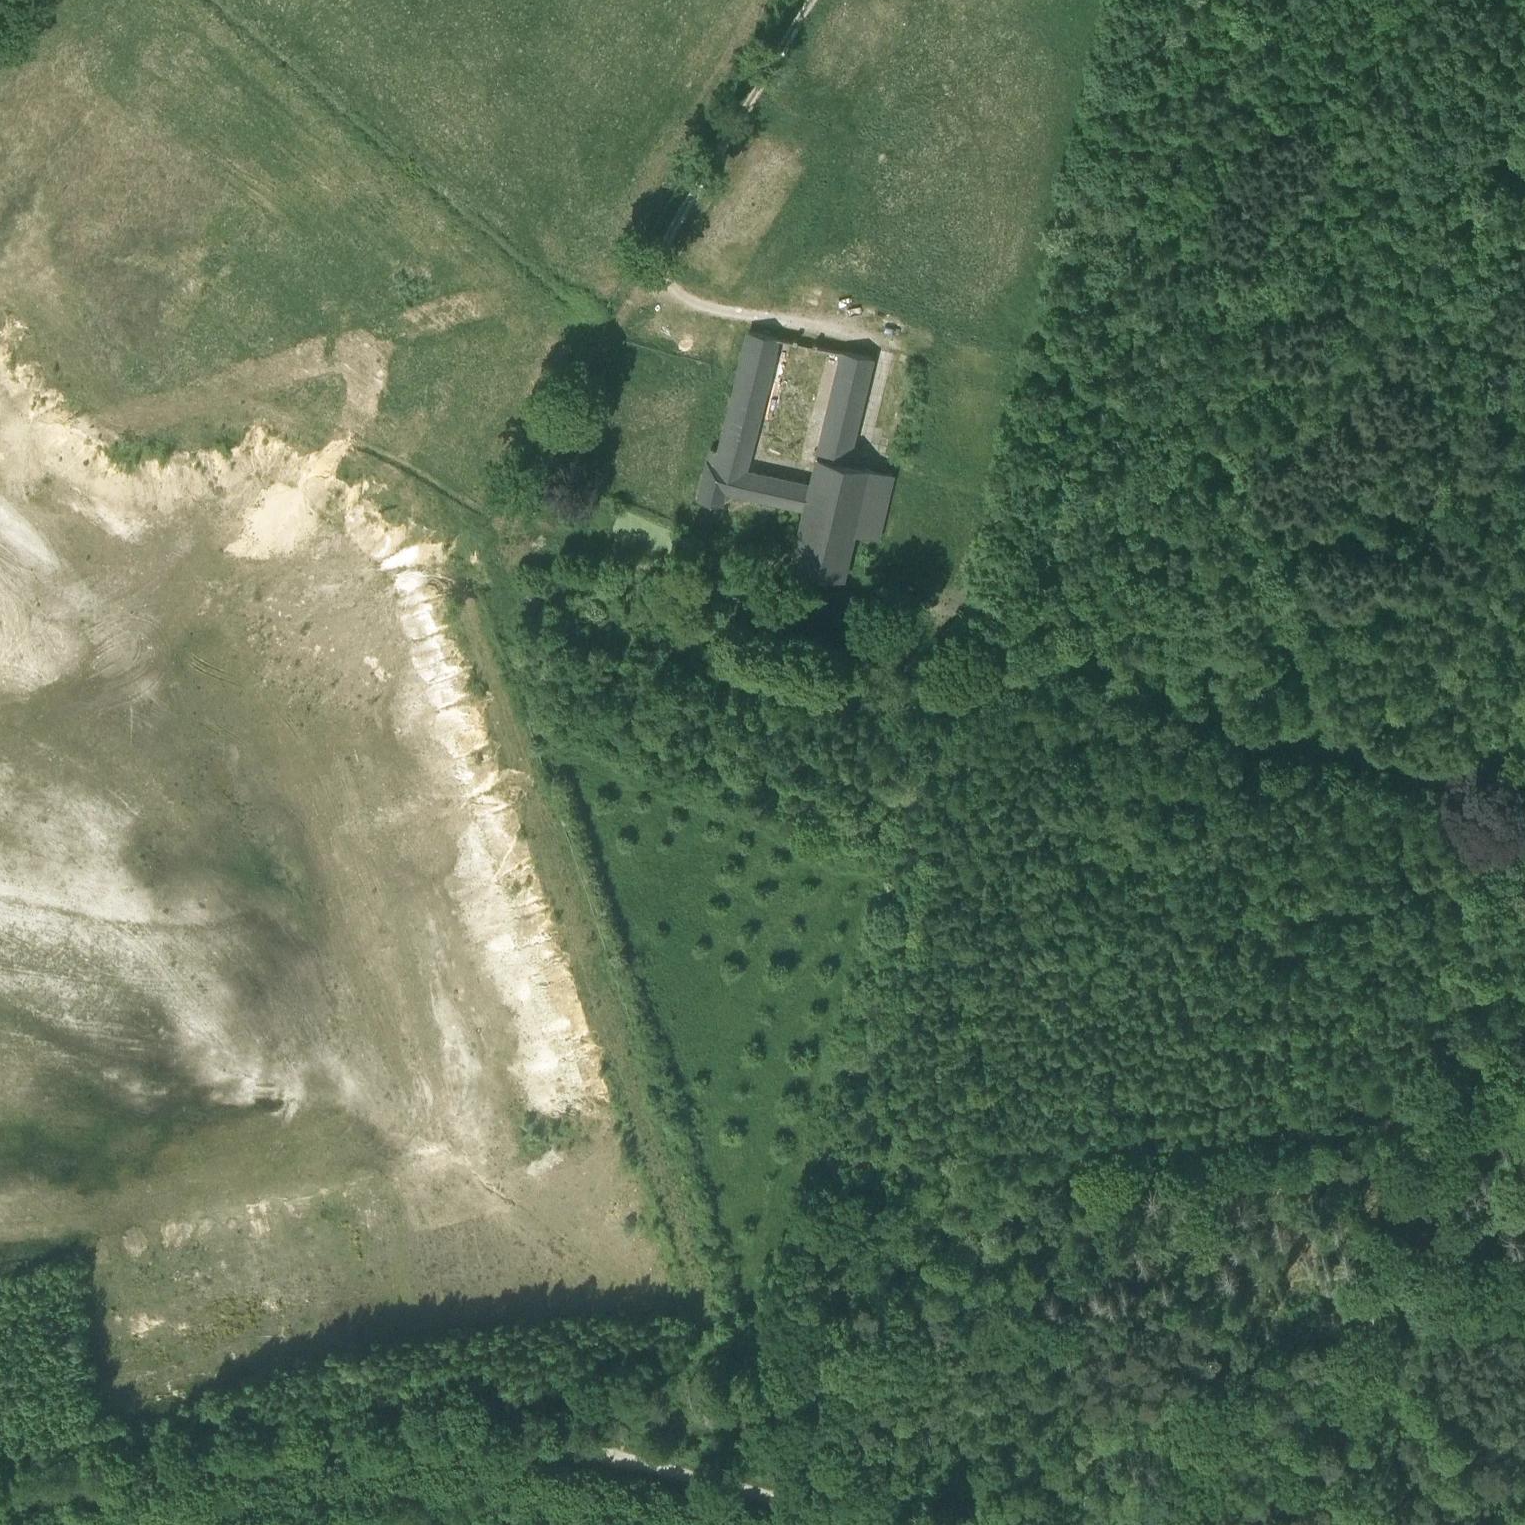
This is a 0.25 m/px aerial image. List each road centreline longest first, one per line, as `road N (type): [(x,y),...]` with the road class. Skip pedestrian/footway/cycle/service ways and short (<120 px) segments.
road 1 (track): [(0,1500),(292,1449),(491,1441),(886,1524)]
road 2 (track): [(807,0),(505,499)]

